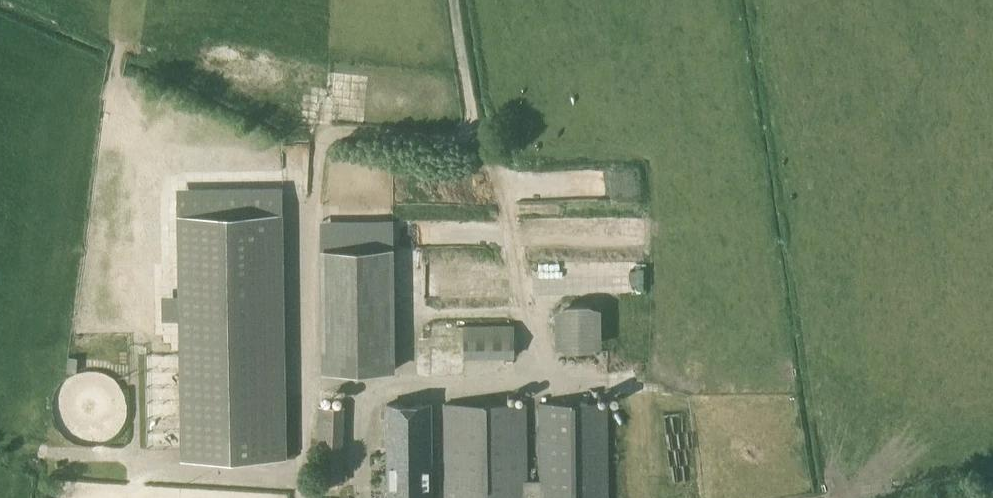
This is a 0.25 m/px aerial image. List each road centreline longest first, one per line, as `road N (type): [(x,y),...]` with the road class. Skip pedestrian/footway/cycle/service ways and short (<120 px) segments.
road 1 (track): [(848,497),(992,474)]

